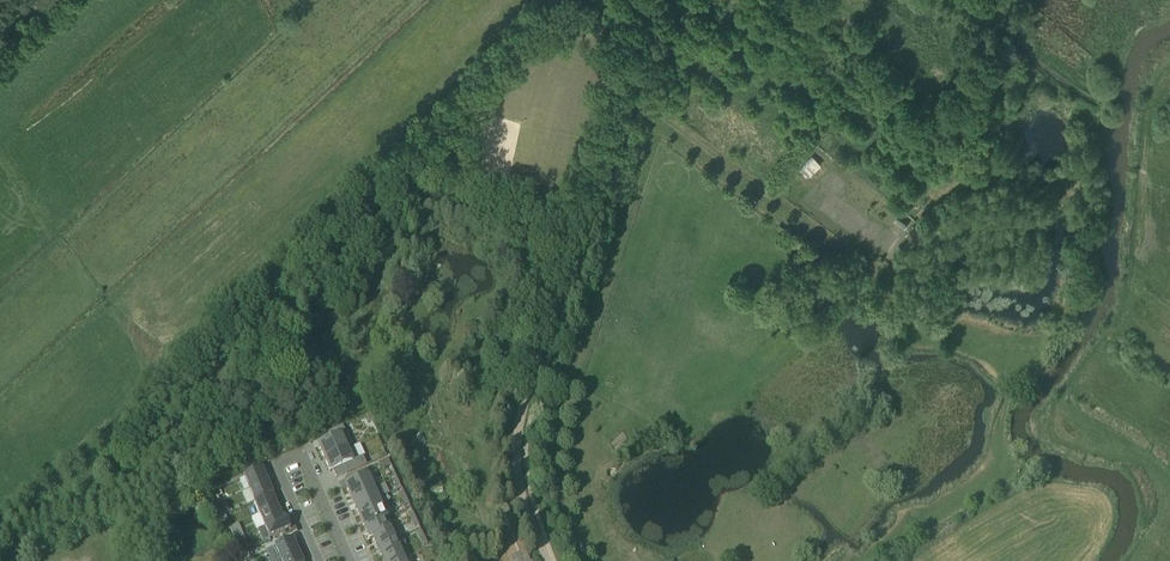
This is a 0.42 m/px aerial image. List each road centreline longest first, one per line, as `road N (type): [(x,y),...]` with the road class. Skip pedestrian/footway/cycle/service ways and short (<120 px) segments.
road 1 (track): [(629,0),(631,58),(517,442),(526,511),(548,560)]
road 2 (residential): [(347,560),(306,464),(290,459),(282,483),(318,560)]

